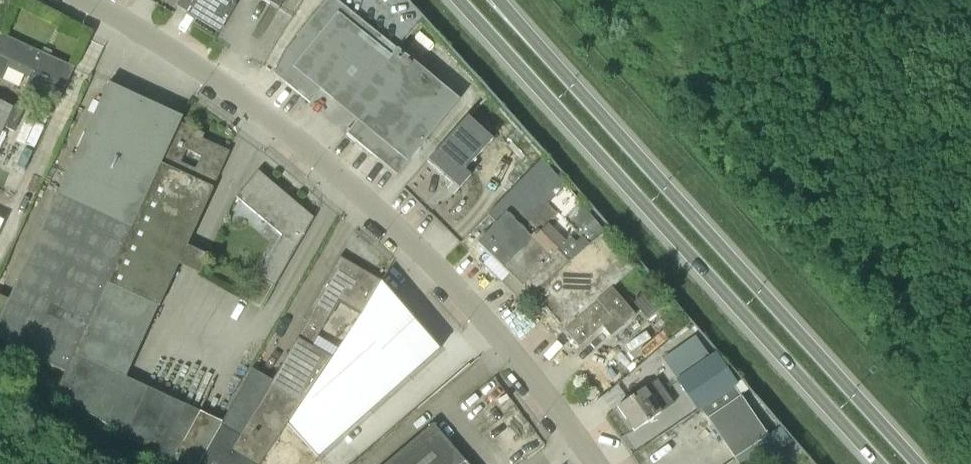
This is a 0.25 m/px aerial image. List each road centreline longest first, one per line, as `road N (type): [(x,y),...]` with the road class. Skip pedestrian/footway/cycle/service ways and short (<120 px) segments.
road 1 (residential): [(596,463),(475,306),(372,204),(203,70),(87,0)]
road 2 (primary): [(462,0),(880,463)]
road 3 (primary): [(922,463),(505,0)]

